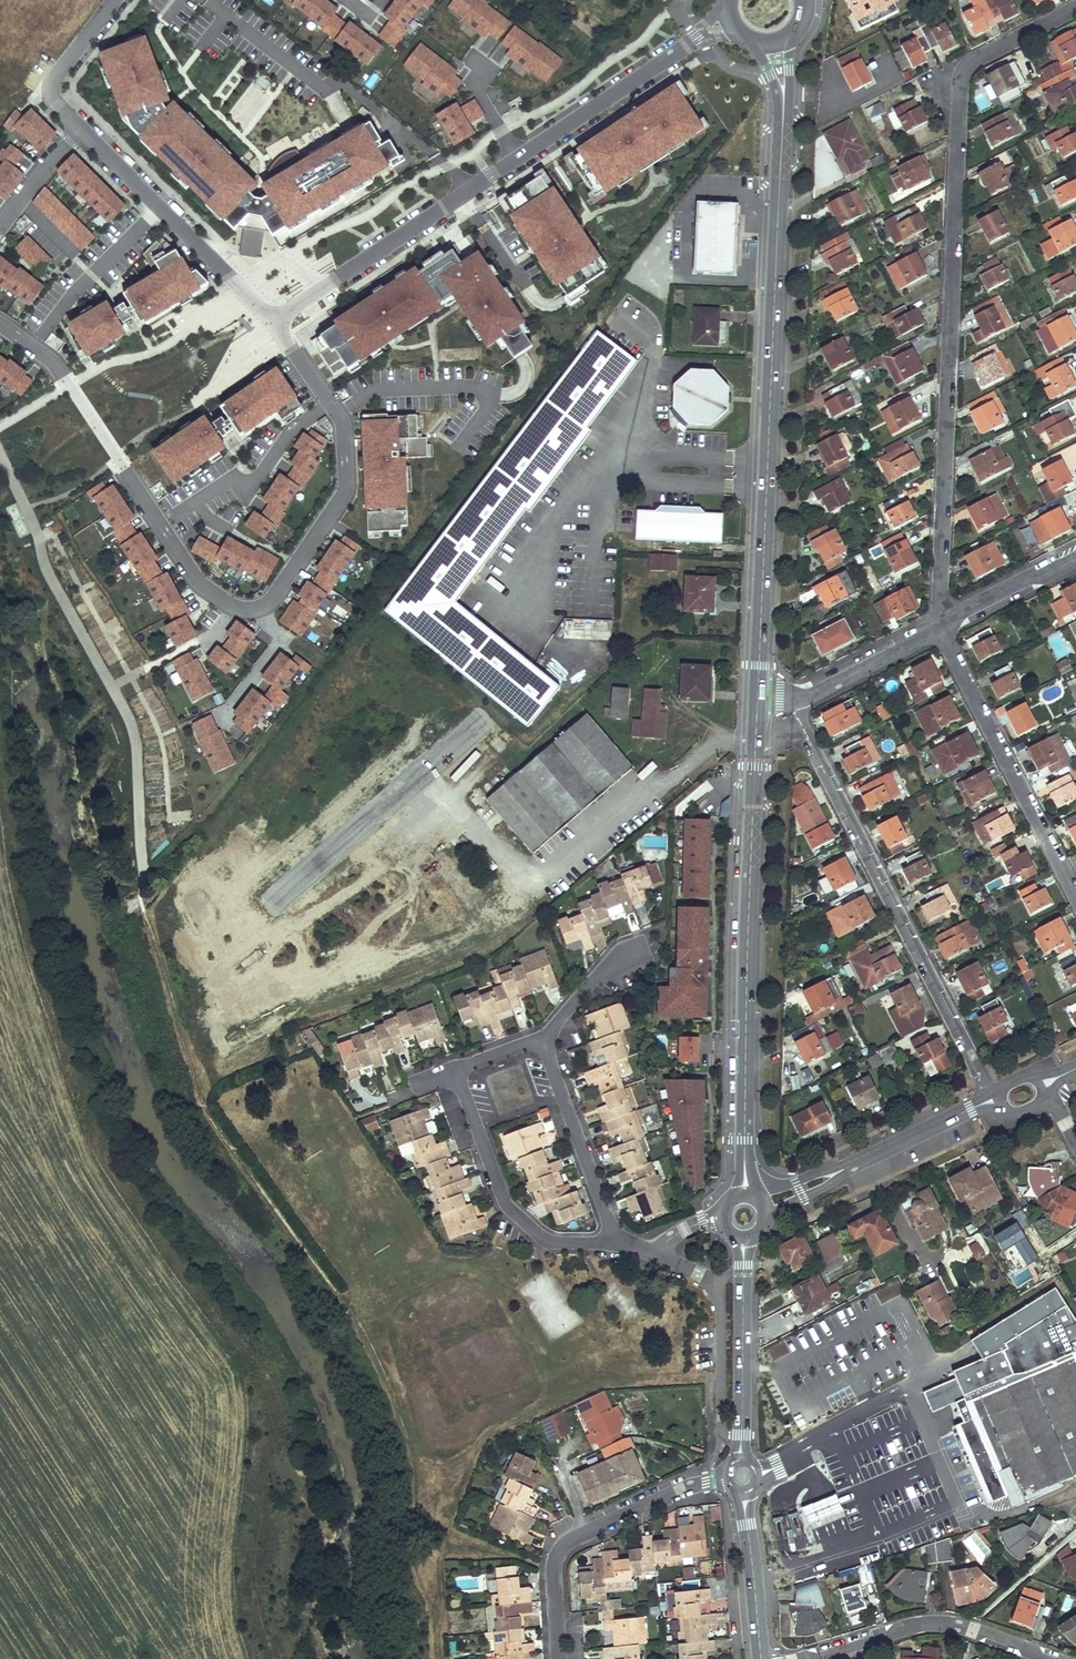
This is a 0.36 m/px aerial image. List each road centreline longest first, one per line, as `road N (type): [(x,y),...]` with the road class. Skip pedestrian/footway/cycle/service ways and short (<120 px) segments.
road 1 (residential): [(34,348),(56,364),(193,575),(246,608),(272,598),(343,494),(341,419),(276,319)]
road 2 (residential): [(1075,8),(978,57),(960,84),(940,627)]
road 3 (secondary): [(785,98),(757,696)]
road 4 (residential): [(687,45),(276,319)]
road 5 (secondary): [(757,696),(744,1156)]
road 6 (residential): [(1000,1098),(828,777),(798,697)]
road 7 (residential): [(558,1658),(559,1551),(676,1491),(741,1477)]
road 8 (residential): [(940,627),(1075,893)]
road 9 (residential): [(799,1658),(927,1623),(970,1629),(1055,1658)]
road 10 (residential): [(617,1240),(559,1241),(510,1206),(456,1070)]
road 11 (residential): [(763,1206),(1000,1098)]
road 12 (secondary): [(745,1238),(741,1477)]
road 13 (residential): [(655,1250),(718,1281),(724,1434)]
road 14 (residential): [(543,1038),(617,1240)]
road 15 (residential): [(163,209),(76,289),(34,348)]
road 16 (secondary): [(741,1477),(762,1658)]
road 17 (residential): [(115,0),(53,81),(57,106),(83,128)]
road 18 (residential): [(798,697),(940,627)]
road 19 (residential): [(163,209),(276,319)]
road 20 (residential): [(940,627),(1075,559)]
road 21 (residential): [(83,128),(0,227)]

